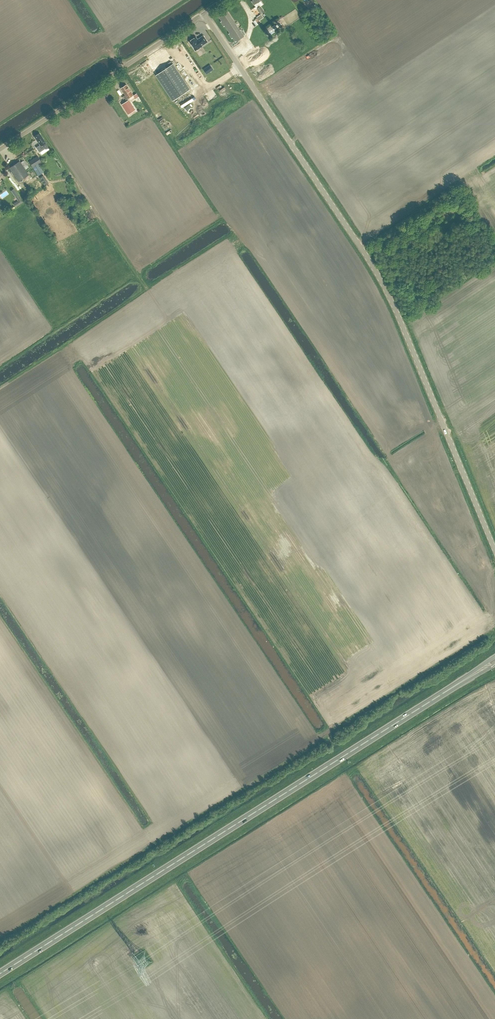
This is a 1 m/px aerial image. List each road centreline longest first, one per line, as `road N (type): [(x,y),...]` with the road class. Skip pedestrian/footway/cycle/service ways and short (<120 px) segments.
road 1 (unclassified): [(494,551),(388,292),(204,13)]
road 2 (trunk): [(494,600),(380,675),(68,931)]
road 3 (trunk): [(76,925),(494,657)]
road 4 (trunk): [(76,925),(368,782),(494,702)]
road 5 (unclassified): [(0,149),(204,13)]

